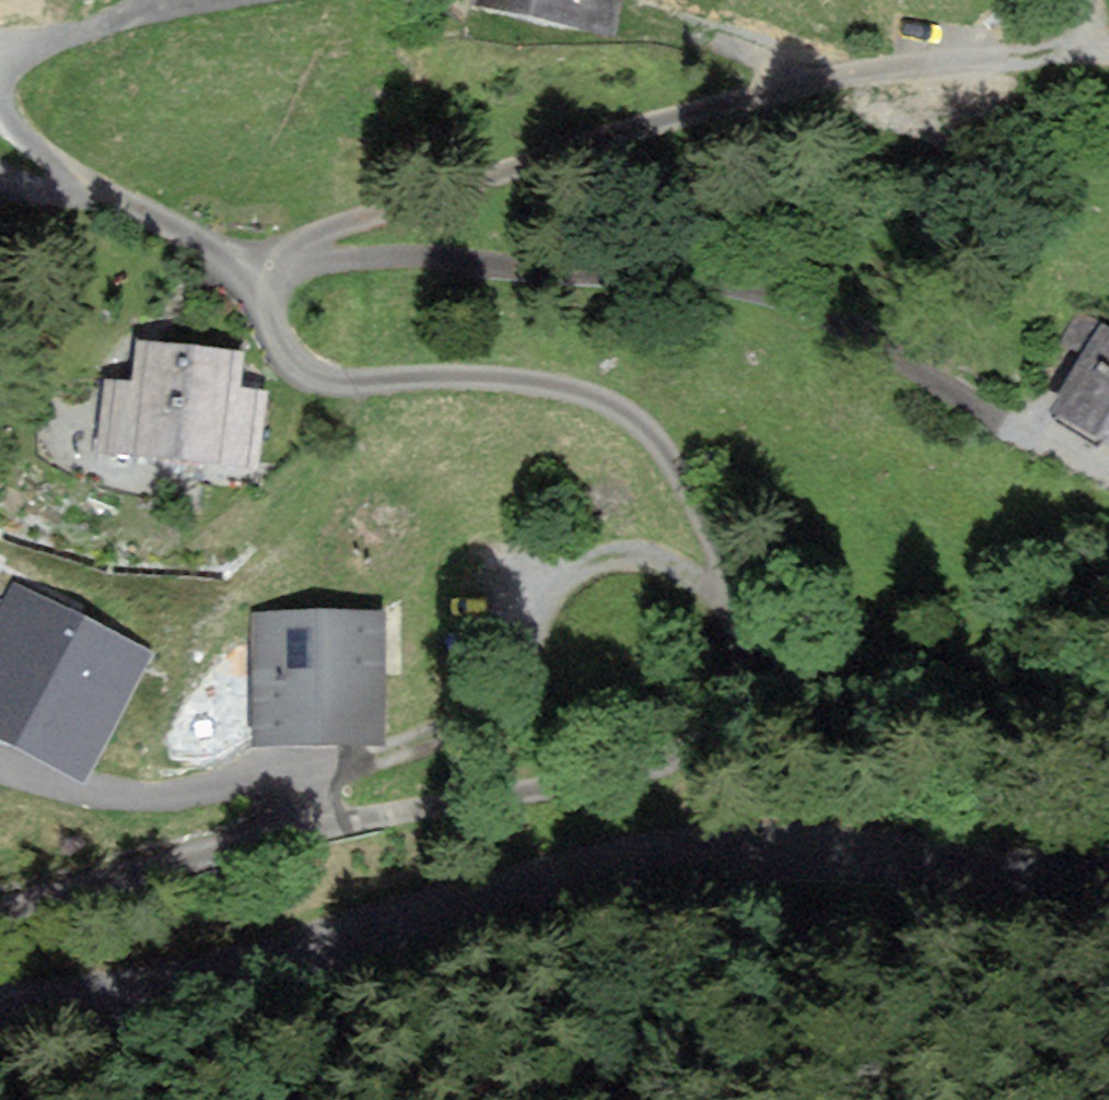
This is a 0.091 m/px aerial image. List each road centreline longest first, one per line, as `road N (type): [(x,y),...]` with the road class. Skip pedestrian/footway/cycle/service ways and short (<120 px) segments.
road 1 (residential): [(0,910),(416,806),(610,783),(699,737),(742,657),(731,576),(703,503),(633,419),(514,375),(385,391),(293,366),(262,280)]
road 2 (unclassified): [(0,1009),(176,985),(669,858),(768,853),(1108,873)]
road 3 (residential): [(262,280),(319,232),(799,91),(1106,52)]
road 4 (residential): [(1002,418),(813,314),(649,277),(401,261),(262,280)]
road 5 (residential): [(262,280),(177,245),(74,187),(14,135),(0,111)]
road 6 (residential): [(0,60),(11,49),(249,0)]

